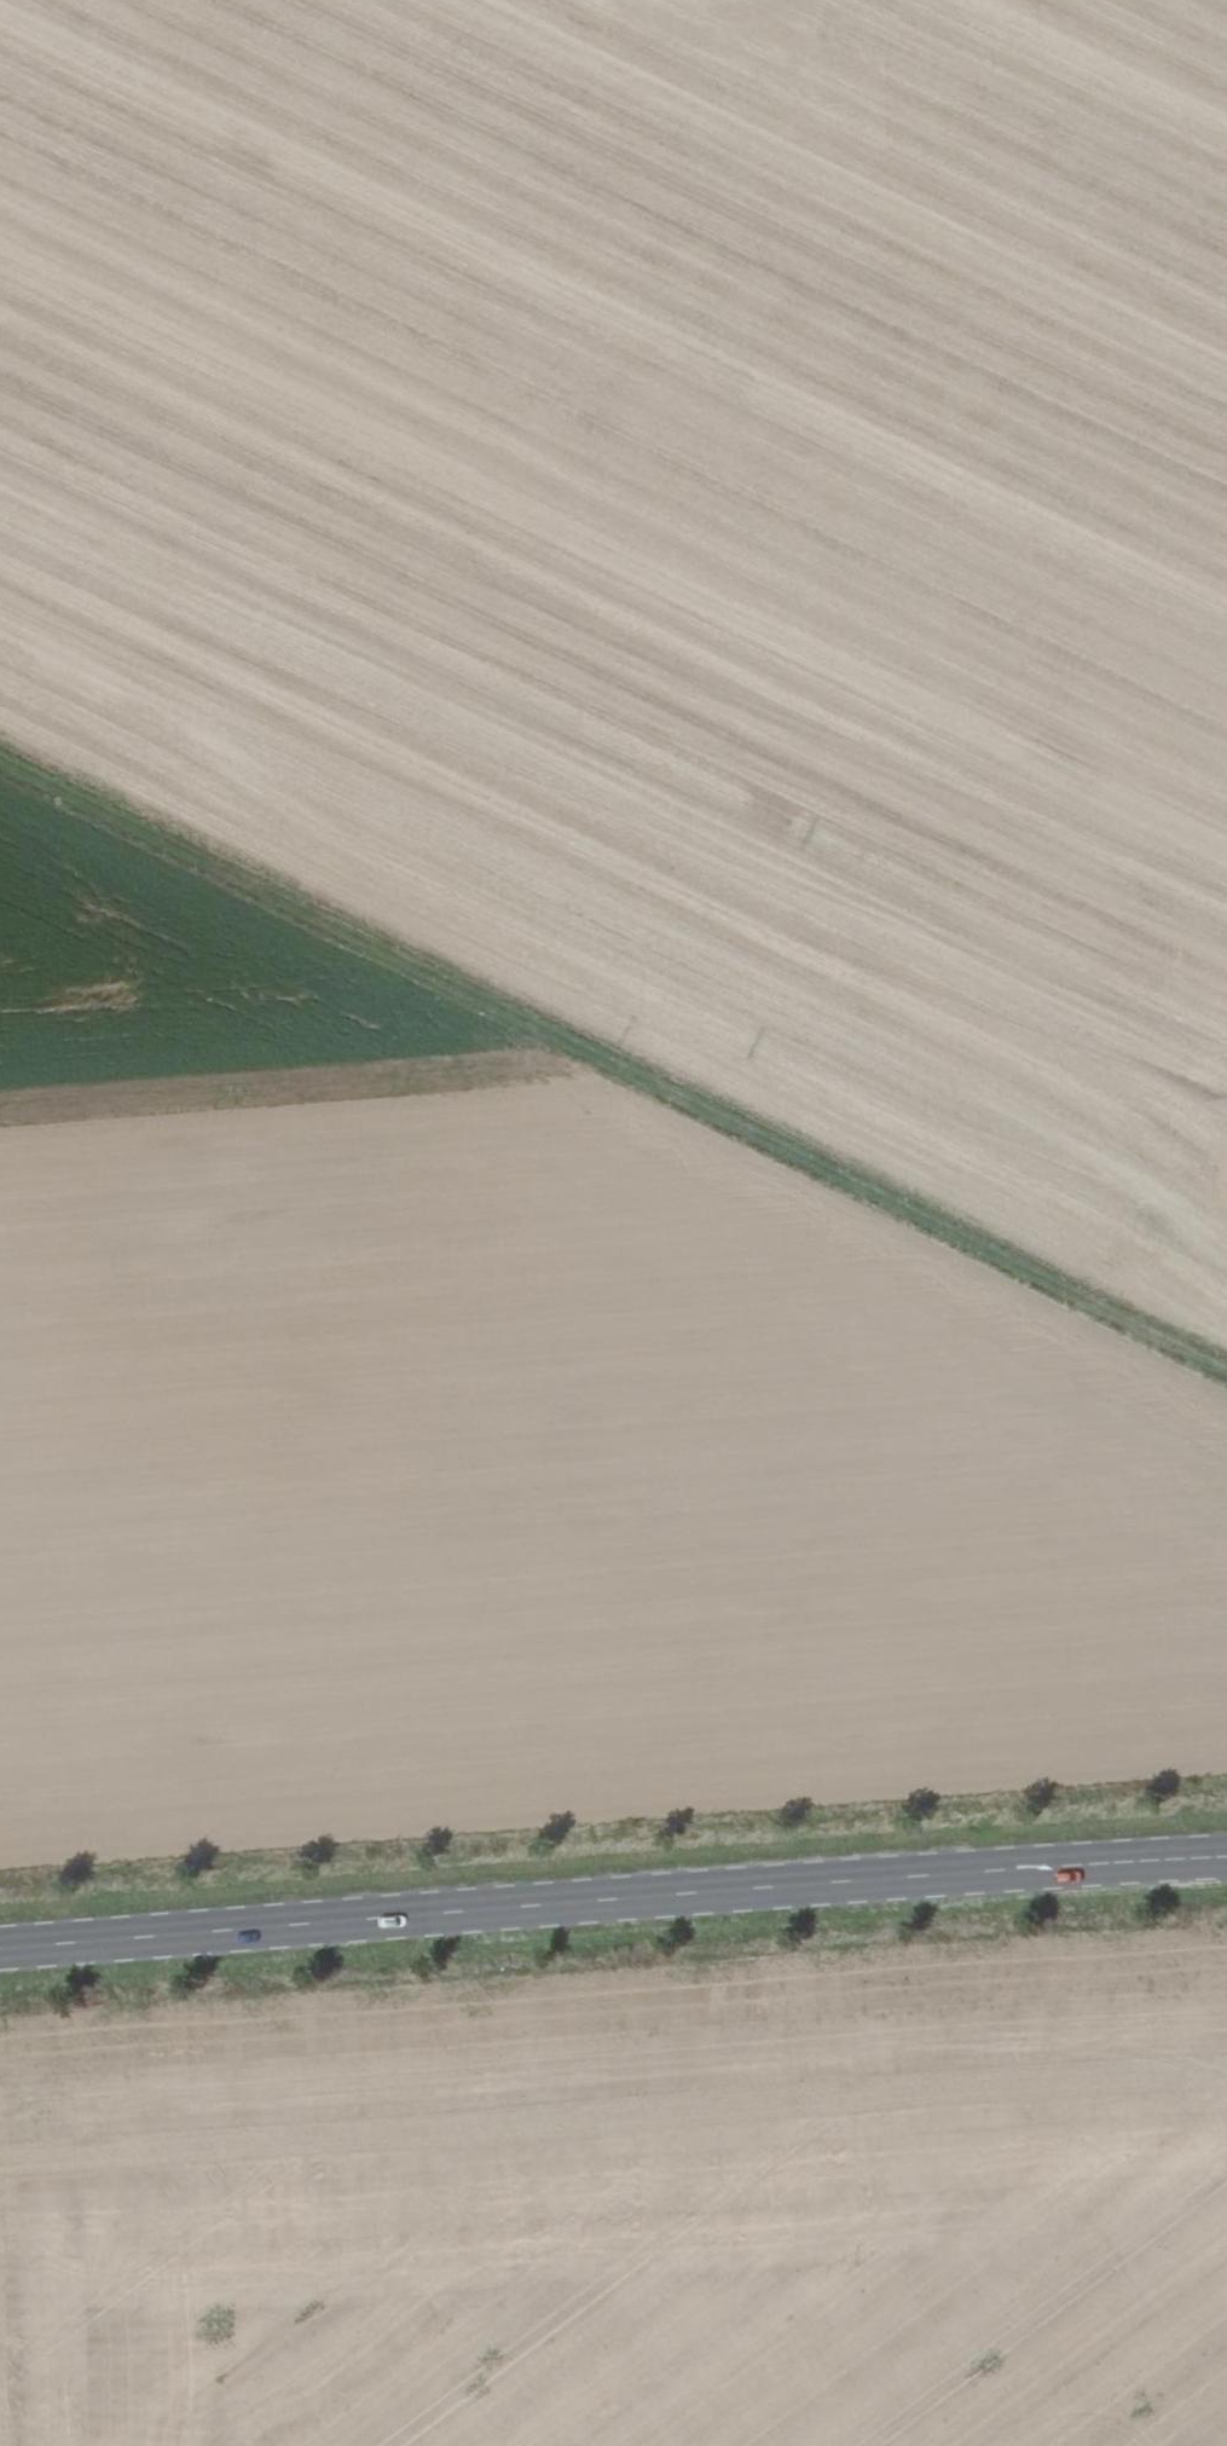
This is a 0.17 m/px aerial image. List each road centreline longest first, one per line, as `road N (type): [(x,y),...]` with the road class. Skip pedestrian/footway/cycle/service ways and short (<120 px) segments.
road 1 (track): [(1226,1377),(0,759)]
road 2 (primary): [(0,1946),(860,1880),(1226,1861)]

